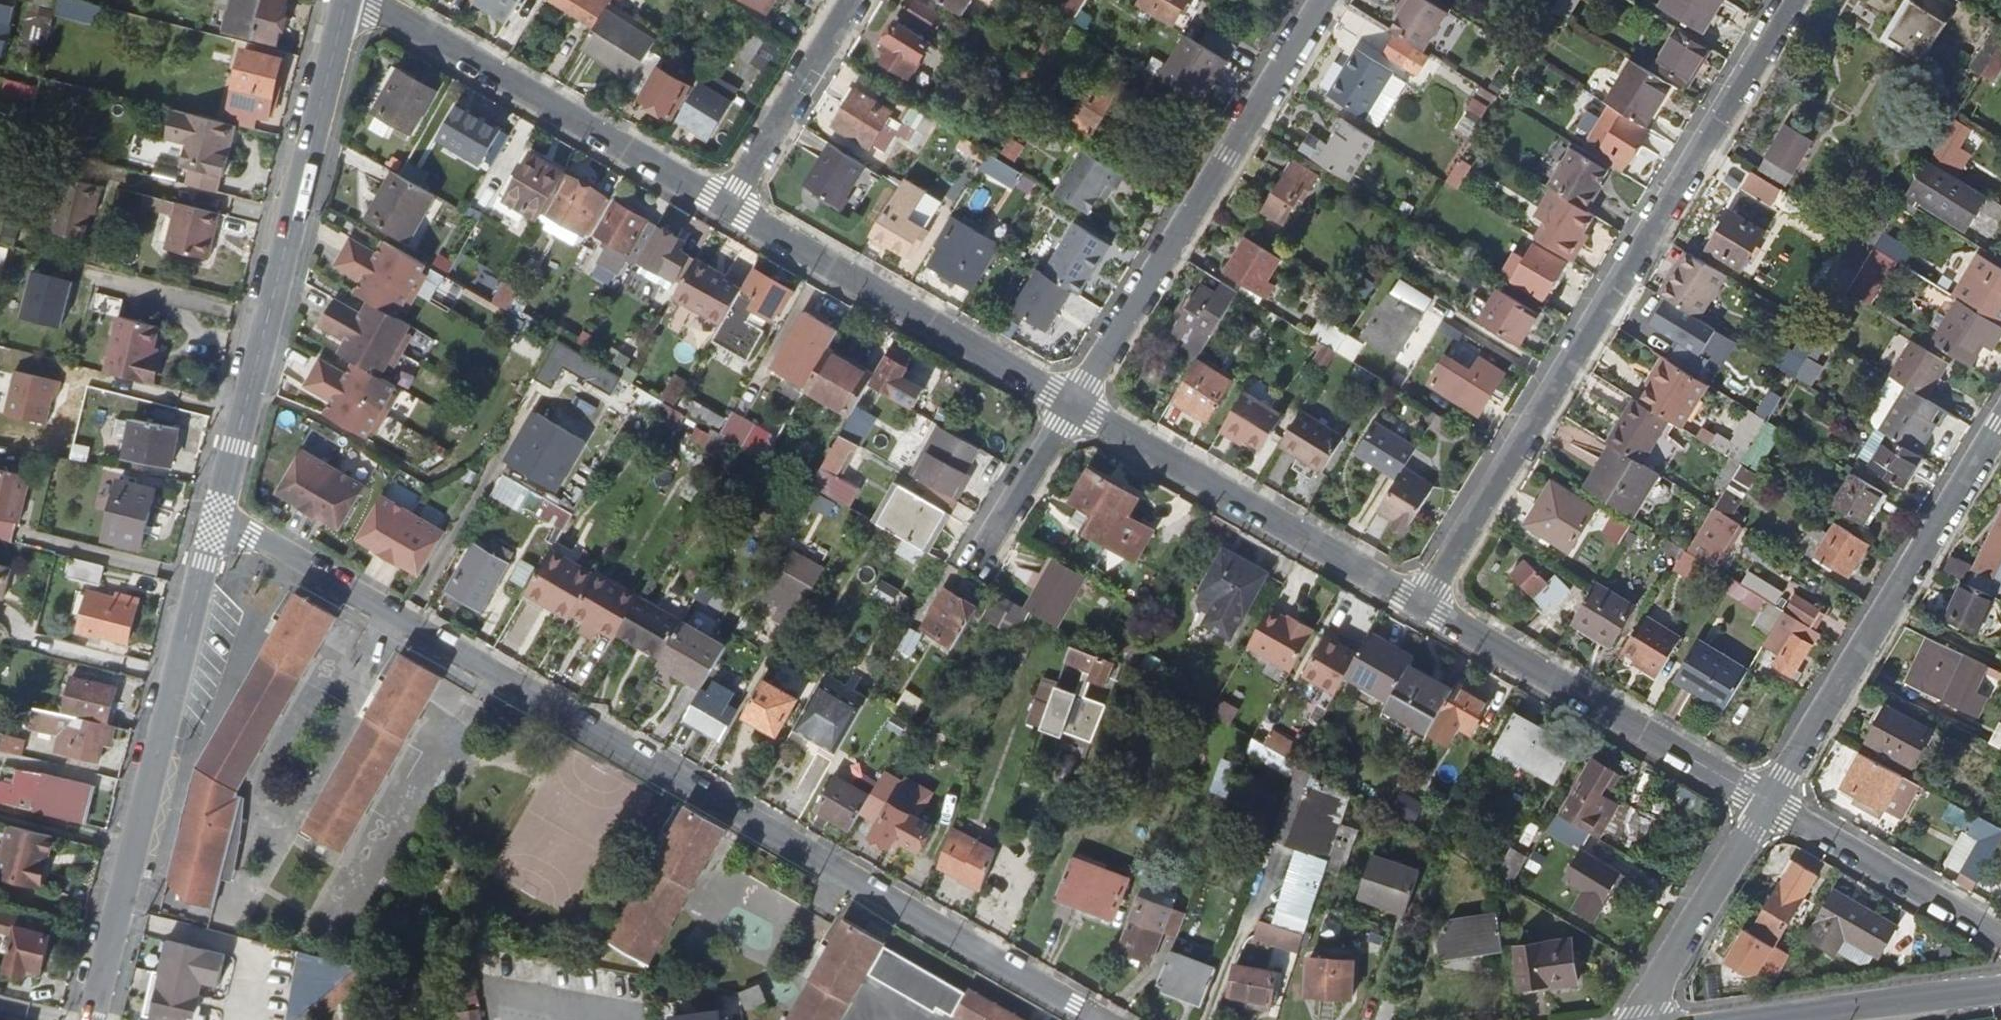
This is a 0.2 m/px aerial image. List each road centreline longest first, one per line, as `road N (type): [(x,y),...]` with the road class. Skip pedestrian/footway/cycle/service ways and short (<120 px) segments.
road 1 (residential): [(1097,1019),(216,521)]
road 2 (residential): [(1419,601),(1789,0)]
road 3 (residential): [(344,0),(216,521)]
road 4 (residential): [(216,521),(94,1012)]
road 5 (residential): [(1076,402),(1323,0)]
road 6 (residential): [(1769,802),(2000,428)]
road 7 (residential): [(726,204),(362,0)]
road 8 (residential): [(1769,802),(1419,601)]
road 9 (residential): [(1076,402),(726,204)]
road 10 (residential): [(1419,601),(1076,402)]
road 11 (residential): [(1769,802),(2000,939)]
road 12 (residential): [(1648,1019),(1654,988),(1769,802)]
road 13 (residential): [(726,204),(852,0)]
road 14 (secondary): [(1774,1019),(2000,990)]
road 15 (residential): [(976,559),(1076,402)]

